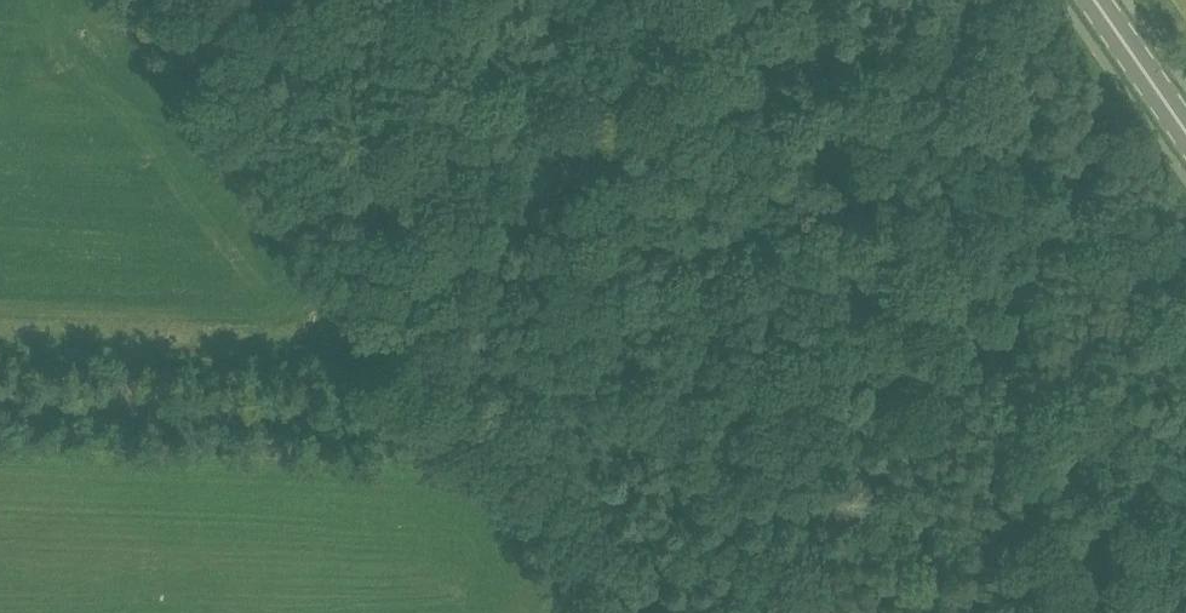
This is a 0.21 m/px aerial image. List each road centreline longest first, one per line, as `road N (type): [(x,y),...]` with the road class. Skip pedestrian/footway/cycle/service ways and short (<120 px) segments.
road 1 (secondary): [(1185,132),(1095,0)]

